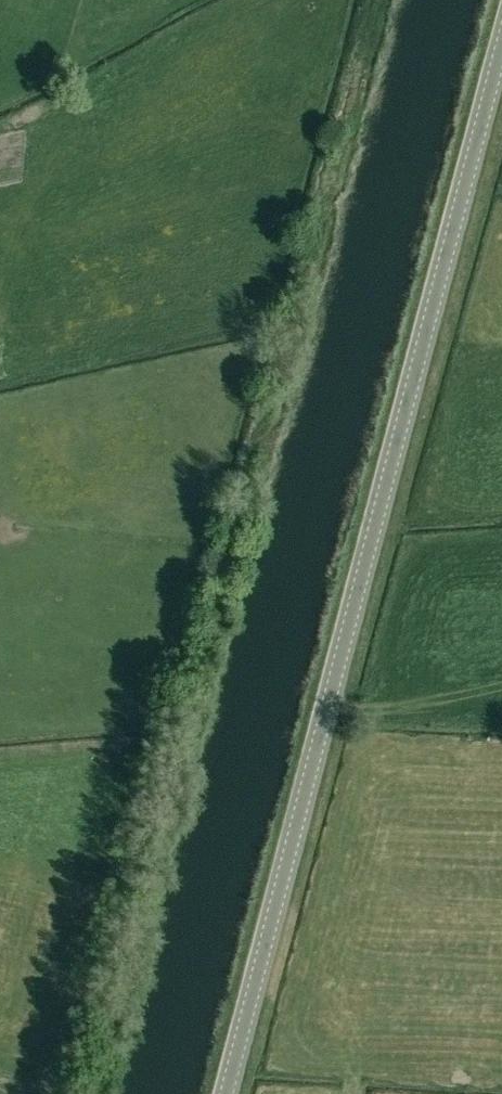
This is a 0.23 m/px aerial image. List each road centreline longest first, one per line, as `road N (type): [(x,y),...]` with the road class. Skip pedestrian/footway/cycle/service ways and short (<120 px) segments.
road 1 (tertiary): [(226,1093),(501,43)]

